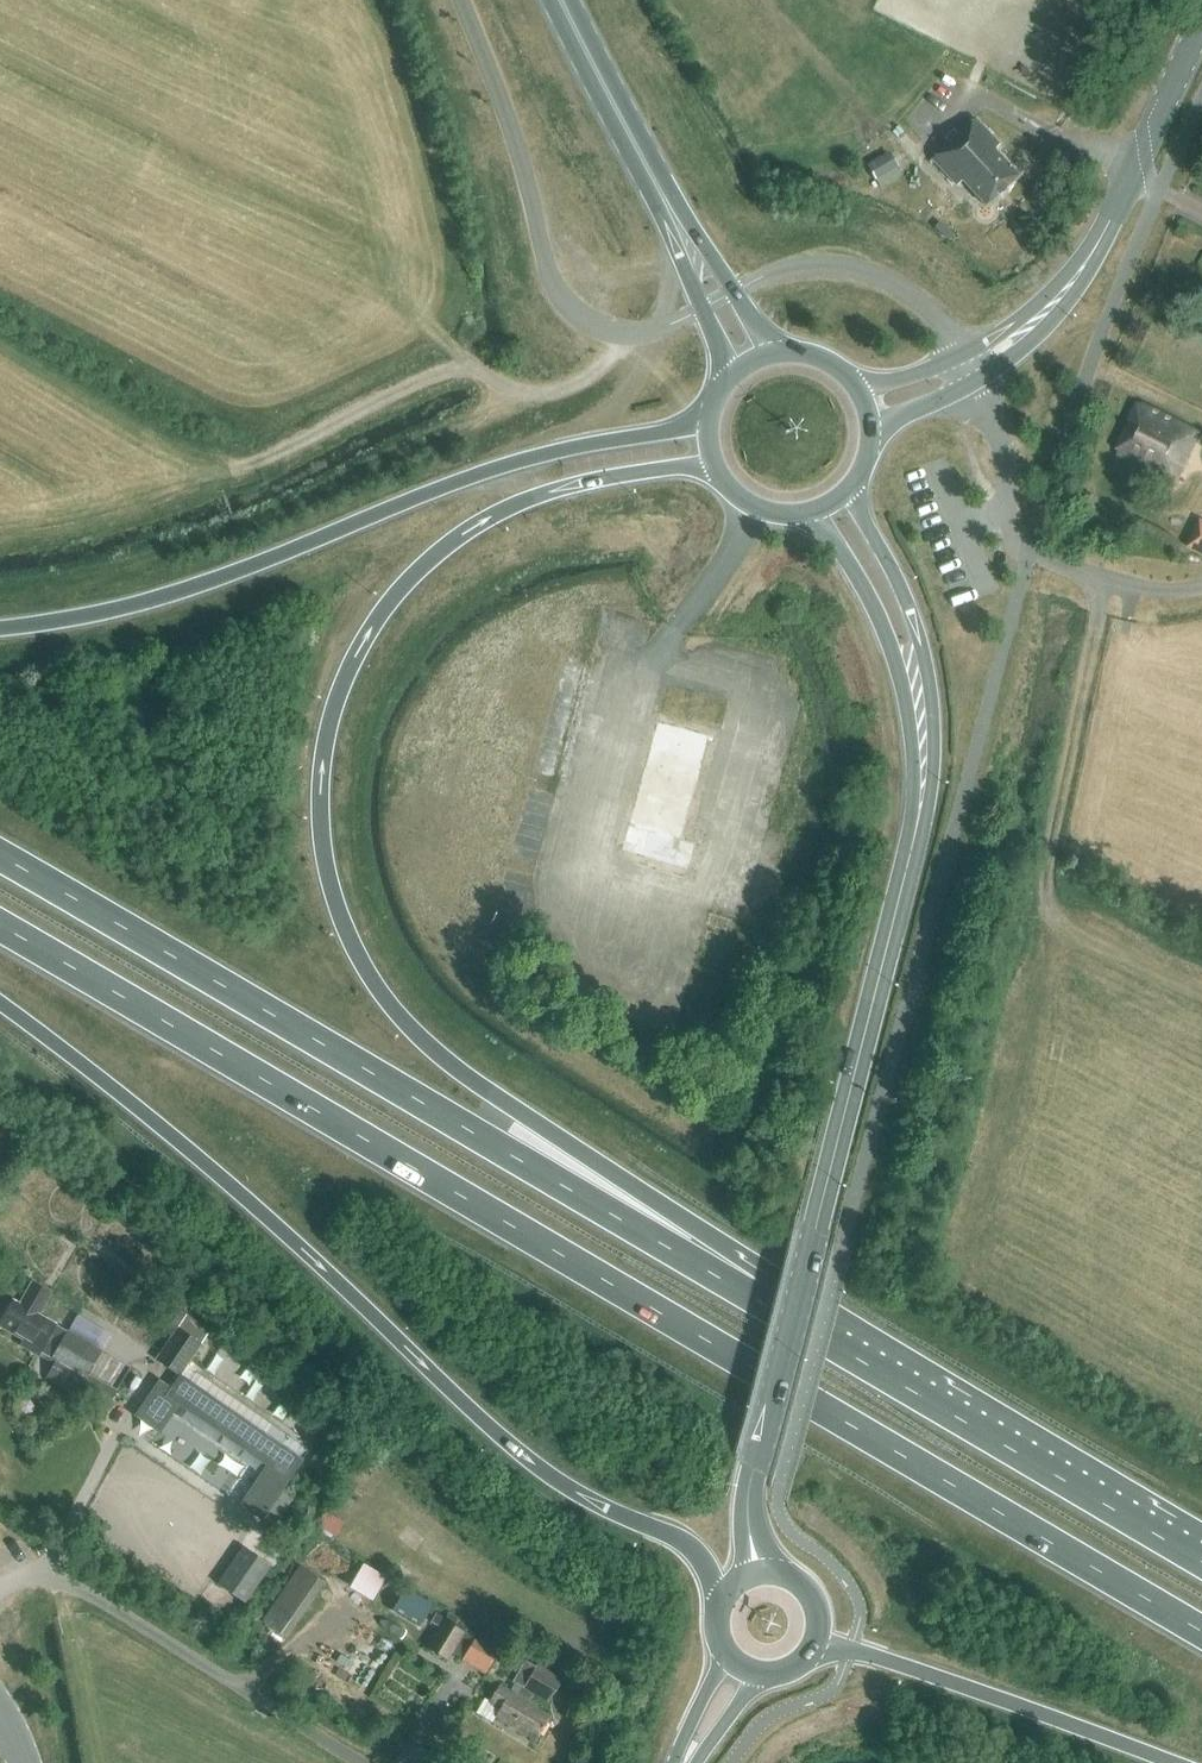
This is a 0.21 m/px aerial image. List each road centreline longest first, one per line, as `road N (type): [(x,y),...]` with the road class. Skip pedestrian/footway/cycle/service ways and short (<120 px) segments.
road 1 (trunk): [(0,926),(1201,1632)]
road 2 (trunk): [(752,1297),(686,1221),(447,1062),(393,1009),(345,927),(321,833),(322,763),(347,672),(378,618),(432,558),(496,514),(568,487),(659,470),(717,474)]
road 3 (trunk): [(0,1005),(235,1189),(522,1458),(689,1549),(719,1599)]
road 4 (trunk): [(752,1297),(0,858)]
road 5 (trunk): [(710,417),(508,465),(215,581),(81,618),(0,628)]
road 6 (trunk): [(757,1571),(748,1524),(752,1469),(908,864)]
road 7 (trunk): [(1201,1562),(752,1297)]
road 8 (unclassified): [(704,307),(634,333),(583,317),(563,296),(459,0)]
road 9 (unclassified): [(0,1590),(40,1572),(65,1580),(378,1762)]
road 10 (trunk): [(908,864),(925,813),(932,709),(919,637),(855,484)]
road 11 (trunk): [(811,1645),(950,1683),(1170,1762)]
road 12 (trunk): [(806,514),(858,578),(894,665),(913,751),(908,864)]
road 13 (tertiary): [(1066,287),(1092,256),(1201,25)]
road 14 (unclassified): [(959,356),(937,318),(870,272),(803,265),(733,289)]
road 15 (trunk): [(653,178),(562,0)]
road 16 (unclassified): [(973,383),(1007,459),(1009,530),(1031,555)]
road 17 (trunk): [(653,178),(704,307)]
road 18 (tertiary): [(973,383),(1028,344),(1055,315),(1066,287)]
road 19 (trunk): [(733,289),(653,178)]
road 20 (tertiary): [(1066,287),(959,356)]

